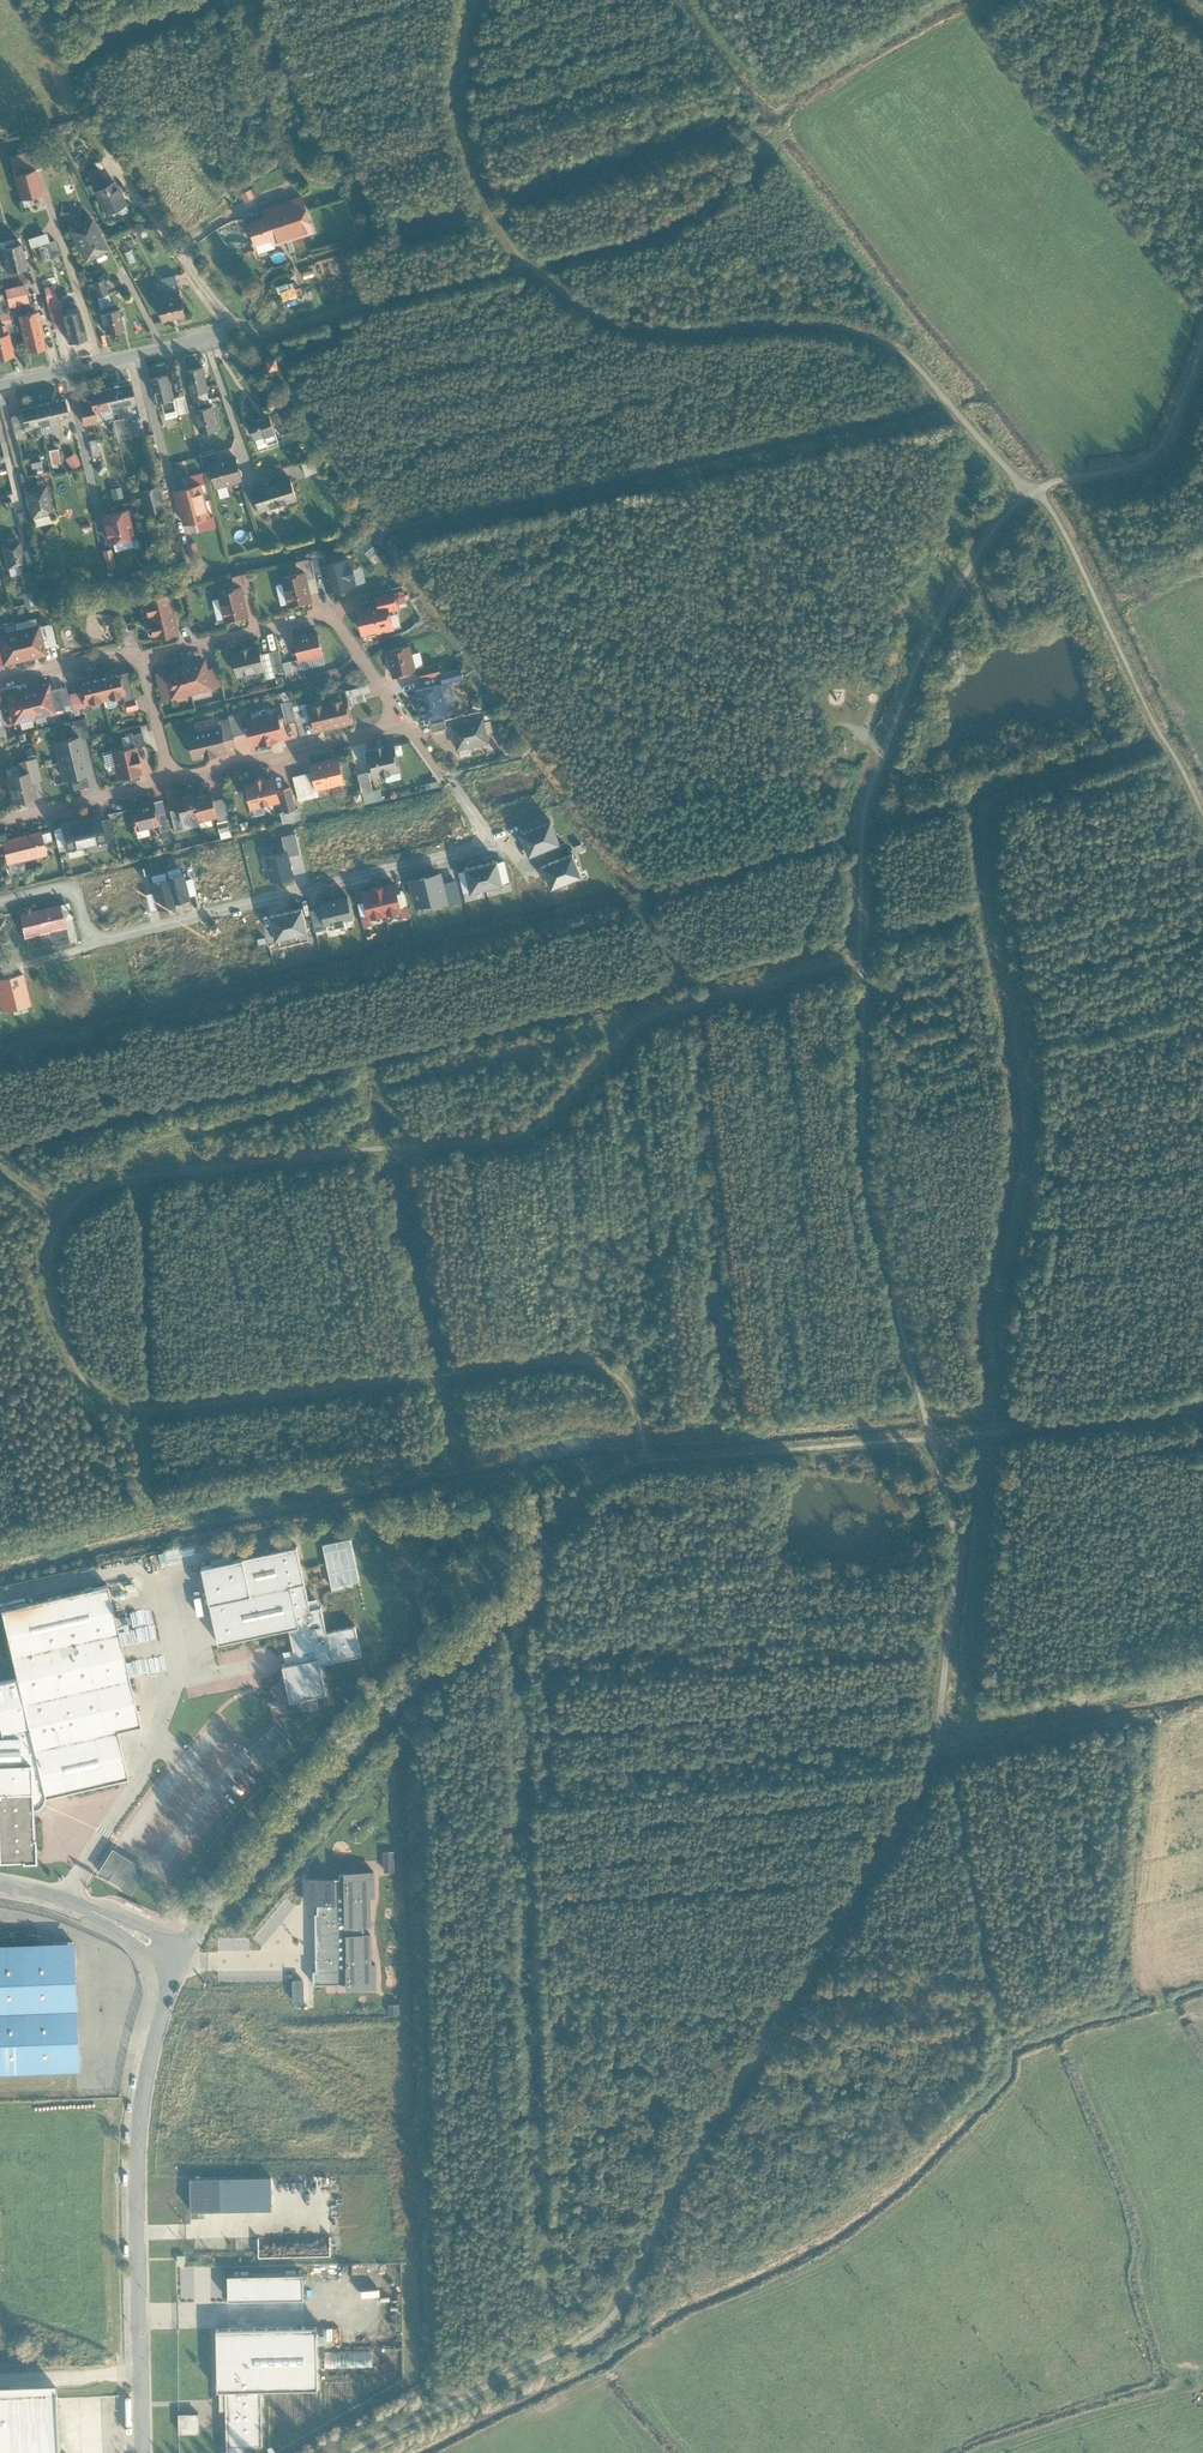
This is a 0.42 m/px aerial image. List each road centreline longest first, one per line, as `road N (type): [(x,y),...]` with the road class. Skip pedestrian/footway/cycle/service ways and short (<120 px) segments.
road 1 (residential): [(143,2452),(138,2143),(170,1965),(152,1943),(94,1912),(0,1883)]
road 2 (residential): [(0,902),(70,888),(93,941),(484,842),(480,823),(445,779)]
road 3 (residential): [(142,659),(324,617),(404,722)]
road 4 (residential): [(0,385),(234,330)]
road 5 (residential): [(171,780),(404,722)]
road 6 (residential): [(0,822),(171,780)]
road 7 (residential): [(0,682),(117,654),(142,659)]
road 8 (residential): [(142,659),(171,780)]

